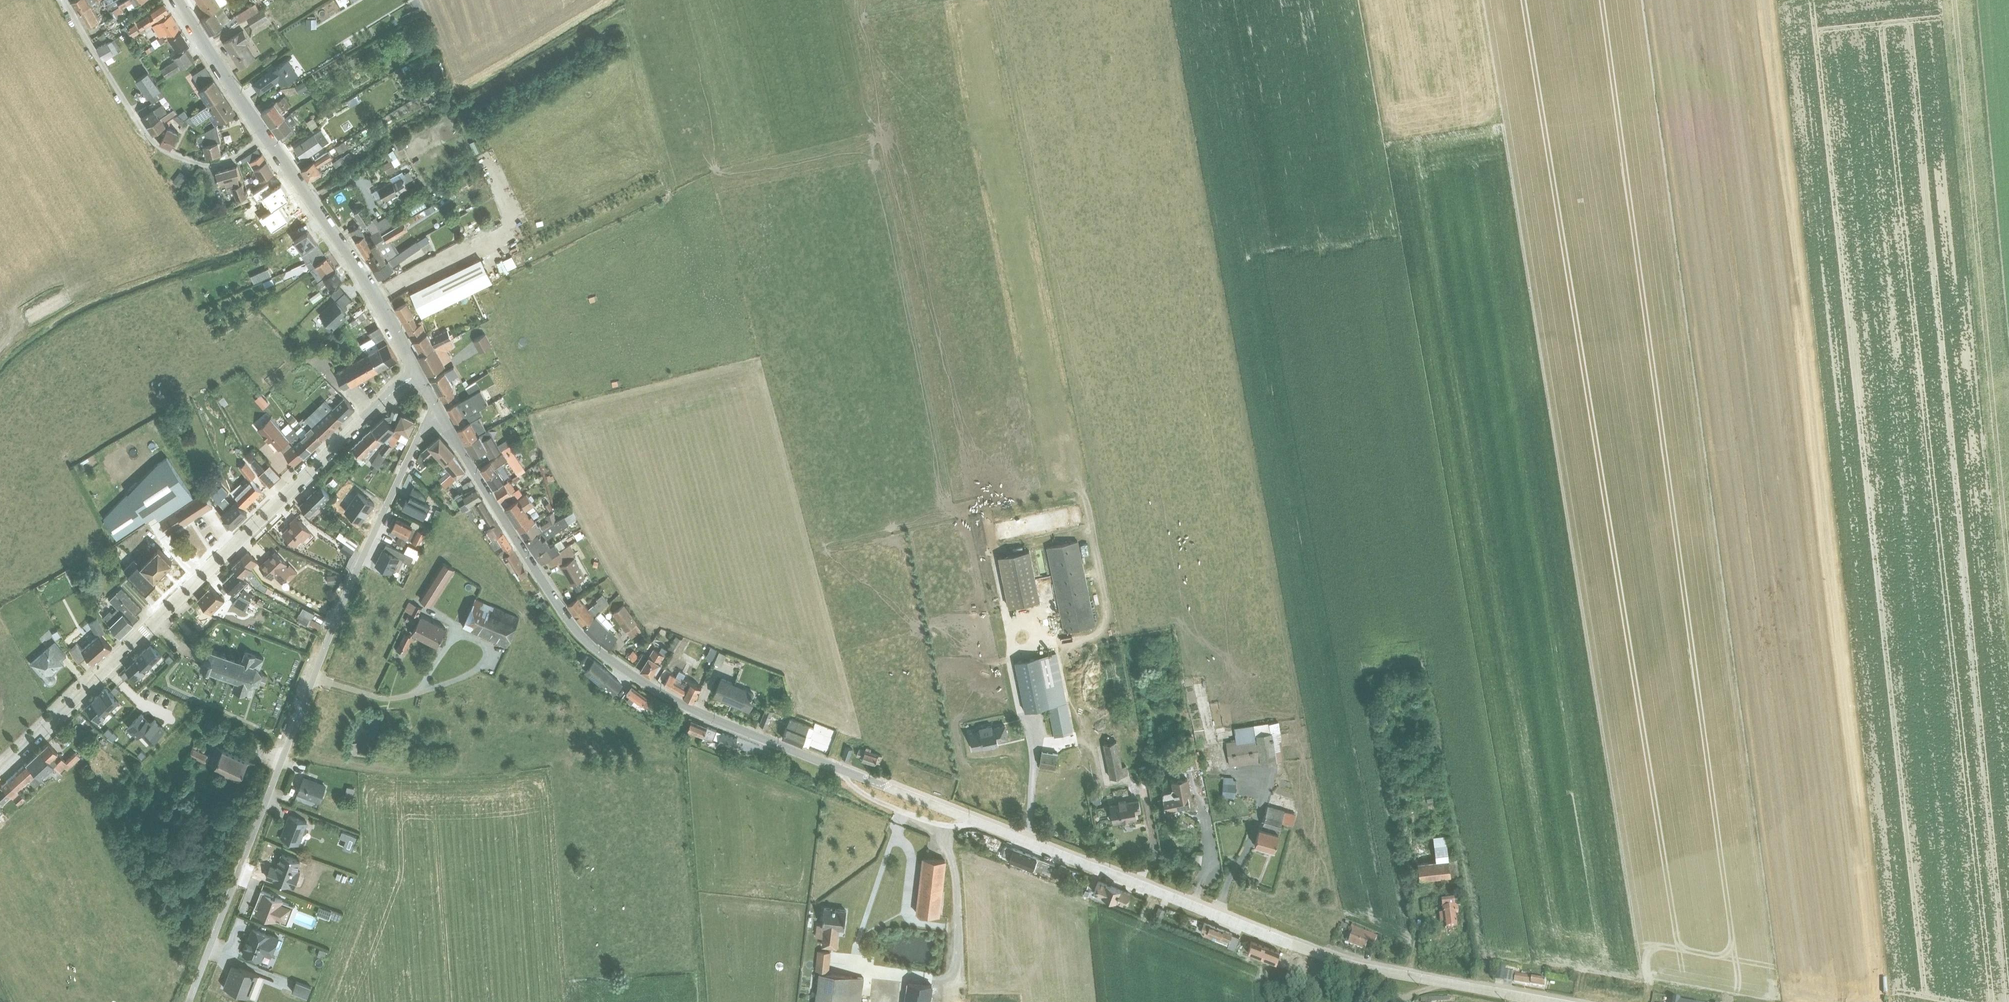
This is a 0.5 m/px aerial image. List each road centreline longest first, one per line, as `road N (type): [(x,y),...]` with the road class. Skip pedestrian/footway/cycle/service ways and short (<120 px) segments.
road 1 (residential): [(1542,1001),(1302,947),(686,705),(592,641),(557,599),(443,415)]
road 2 (unclassified): [(443,415),(426,431),(370,544),(191,1001)]
road 3 (tertiary): [(0,775),(420,368)]
road 4 (residential): [(65,0),(151,142),(217,167),(268,139)]
road 5 (tertiary): [(420,368),(268,139)]
road 6 (tertiary): [(268,139),(178,0)]

